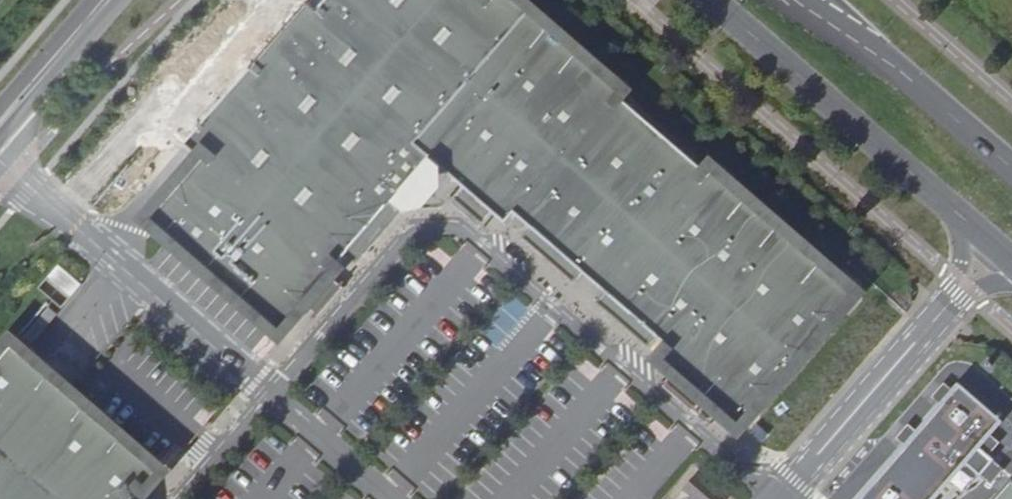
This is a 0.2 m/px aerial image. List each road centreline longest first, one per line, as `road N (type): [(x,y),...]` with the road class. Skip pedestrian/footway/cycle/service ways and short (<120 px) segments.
road 1 (primary): [(713,0),(1011,260)]
road 2 (primary): [(1011,167),(834,16)]
road 3 (secondary): [(0,122),(108,0)]

